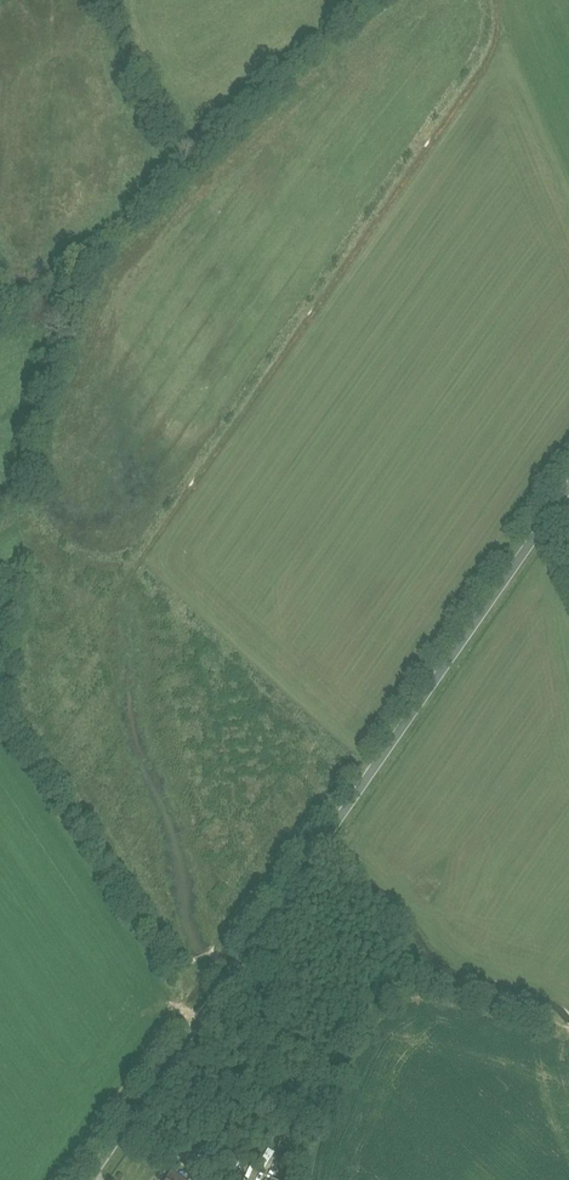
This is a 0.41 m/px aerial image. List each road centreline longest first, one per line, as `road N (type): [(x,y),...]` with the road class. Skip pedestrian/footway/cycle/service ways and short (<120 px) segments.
road 1 (unclassified): [(89,1179),(568,492)]

